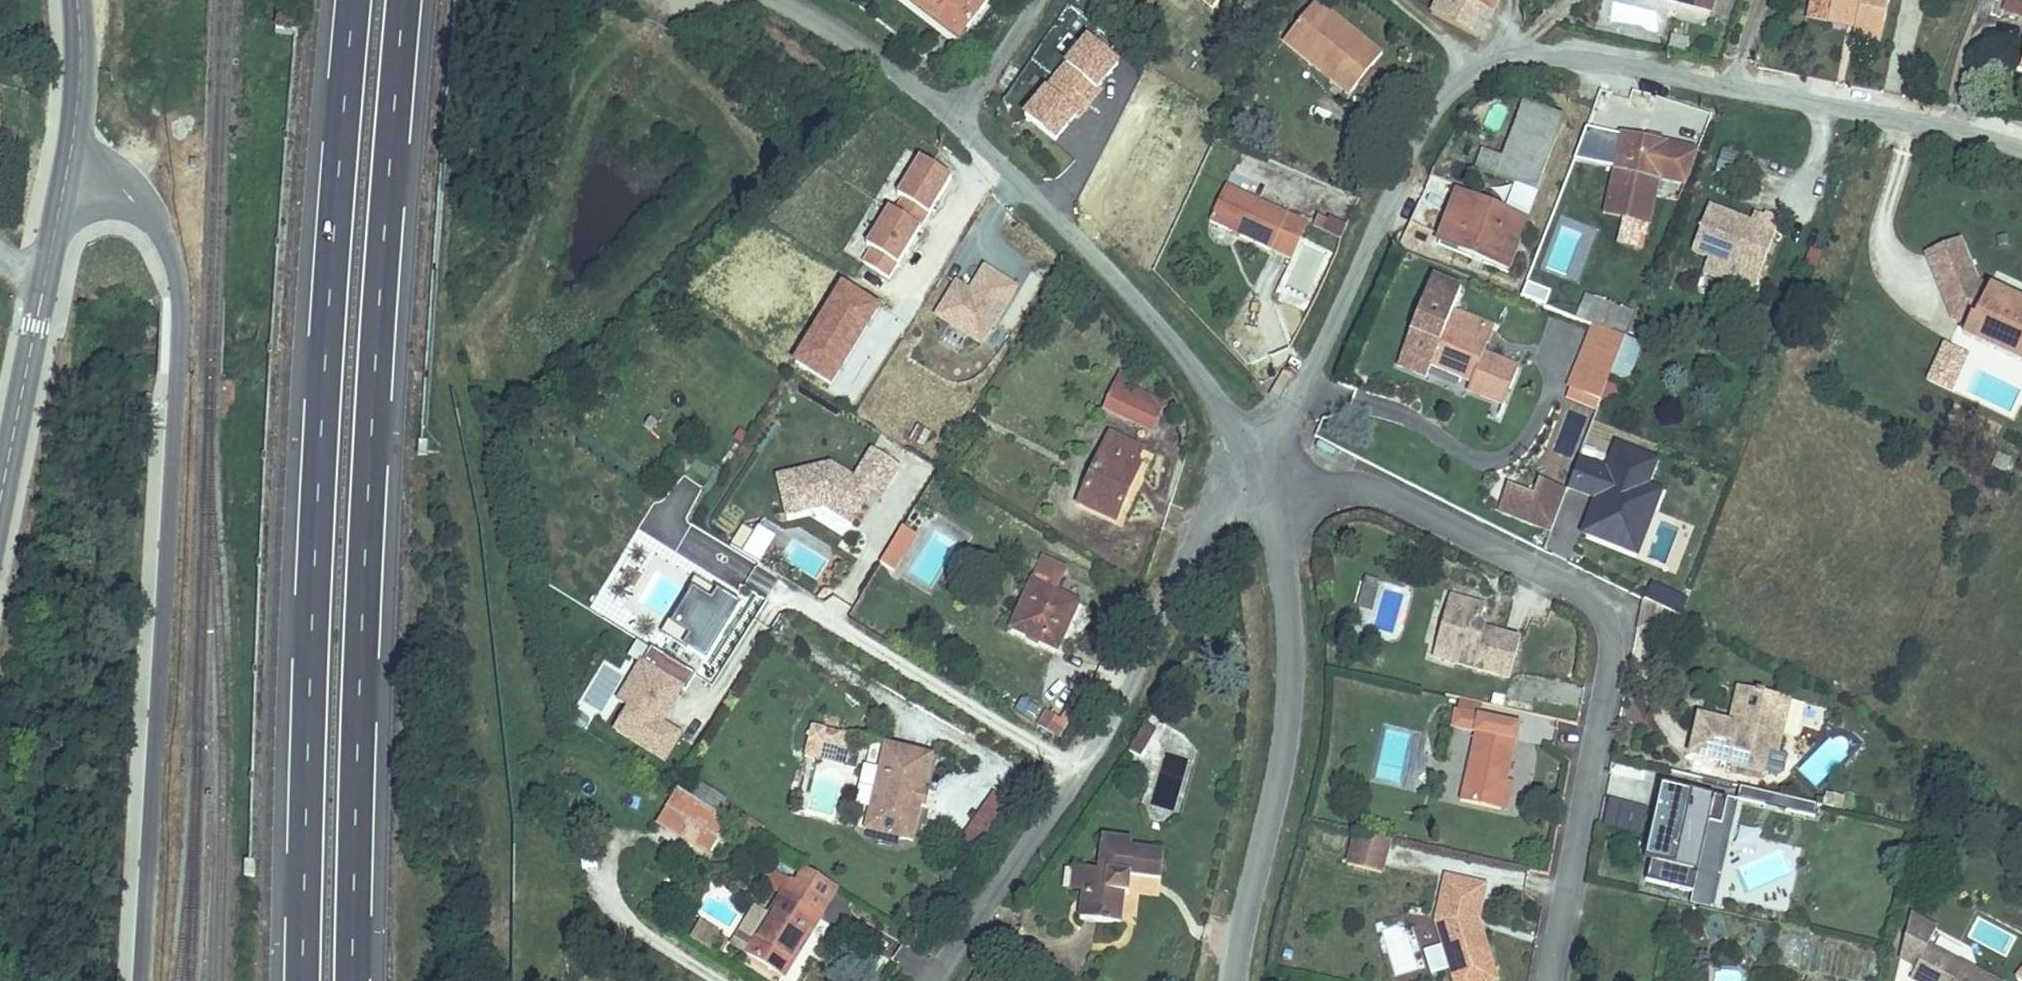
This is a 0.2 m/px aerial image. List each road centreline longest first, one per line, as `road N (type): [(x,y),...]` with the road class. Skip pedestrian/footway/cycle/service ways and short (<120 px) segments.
road 1 (residential): [(1276,443),(1406,156),(1441,96),(1497,48),(1545,45),(2021,145)]
road 2 (motorway): [(353,980),(365,549),(404,0)]
road 3 (motorway): [(354,0),(324,387),(303,980)]
road 4 (unclassified): [(143,980),(180,317),(174,276)]
road 5 (residential): [(930,980),(1123,690),(1212,506),(1276,443)]
road 6 (residential): [(1229,980),(1285,718),(1290,638),(1277,551),(1276,443)]
road 7 (residential): [(1276,443),(1222,400),(1094,251),(954,110)]
road 8 (tertiary): [(51,237),(0,493)]
road 9 (residential): [(954,110),(784,0)]
road 10 (unclassified): [(174,276),(158,214),(127,173),(67,155)]
road 11 (tertiary): [(78,0),(67,155)]
road 12 (residential): [(1030,0),(954,110)]
road 13 (unclassified): [(51,237),(118,246),(174,276)]

